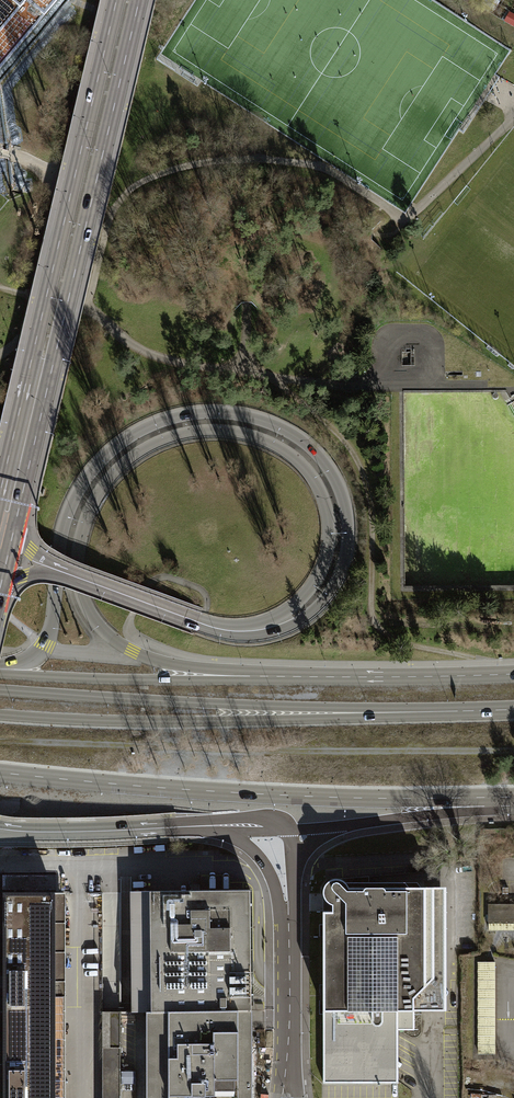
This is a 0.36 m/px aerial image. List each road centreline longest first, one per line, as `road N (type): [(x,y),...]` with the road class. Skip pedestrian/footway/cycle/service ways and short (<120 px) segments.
road 1 (secondary): [(247,676),(160,662),(98,624),(77,562),(84,525),(106,484),(143,451),(195,433),(250,436),(288,454),(318,488),(329,533),(320,576),(287,621)]
road 2 (secondary): [(287,621),(317,608),(339,578),(349,533),(341,489),(314,452),(283,429),(243,415),(187,414),(127,439),(88,476),(65,525),(49,636),(36,657),(0,668)]
road 3 (secondary): [(14,528),(139,0)]
road 4 (track): [(0,742),(513,750)]
road 5 (secondary): [(116,0),(0,492)]
road 6 (primary): [(0,773),(223,792),(495,801)]
road 7 (motorway): [(336,713),(0,690)]
road 8 (motorway): [(336,713),(143,721),(0,715)]
road 9 (primary): [(513,674),(247,676)]
road 10 (secondary): [(60,571),(219,629),(287,621)]
road 11 (primary): [(247,676),(44,676)]
road 12 (secondary): [(197,826),(0,830)]
road 13 (motorway): [(513,710),(336,713)]
road 14 (secondary): [(286,1097),(287,924)]
road 15 (primary): [(344,826),(495,801)]
road 16 (secondary): [(197,826),(253,849),(287,924)]

